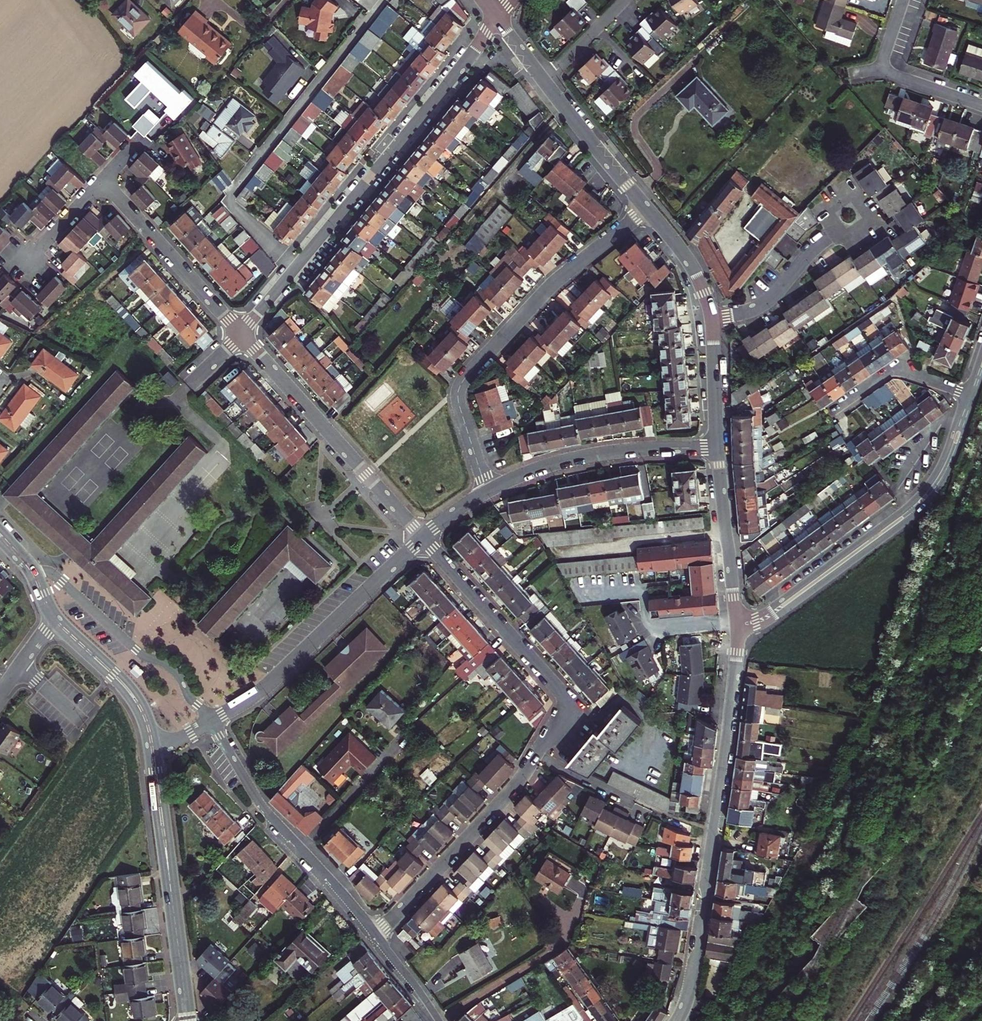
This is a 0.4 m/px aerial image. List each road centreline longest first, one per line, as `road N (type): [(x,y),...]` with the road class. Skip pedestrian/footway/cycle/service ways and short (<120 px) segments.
road 1 (residential): [(647,209),(554,285),(459,388),(490,491)]
road 2 (residential): [(383,0),(226,194),(294,269)]
road 3 (tertiary): [(737,630),(782,606),(921,501),(945,469),(972,394)]
road 4 (residential): [(499,20),(294,269)]
road 5 (residential): [(537,756),(568,704),(423,539)]
road 6 (residential): [(212,722),(264,689),(423,539)]
road 7 (tertiary): [(188,1020),(153,748)]
road 8 (residential): [(240,335),(423,539)]
road 9 (residential): [(375,936),(266,813),(212,722)]
road 10 (residential): [(375,936),(537,756)]
road 11 (residential): [(490,491),(587,455),(720,446)]
road 12 (residential): [(101,179),(240,335)]
road 13 (tertiary): [(715,832),(737,630)]
road 14 (residential): [(715,832),(537,756)]
road 15 (tertiary): [(677,1020),(690,991),(715,832)]
road 16 (residential): [(737,630),(720,446)]
road 17 (residential): [(902,0),(879,70),(981,104)]
road 18 (residential): [(647,209),(546,81)]
road 19 (tertiary): [(153,748),(127,688),(57,621)]
road 20 (residential): [(839,227),(764,304),(714,319)]
road 21 (residential): [(838,408),(901,373),(972,394)]
road 22 (residential): [(714,319),(697,271),(647,209)]
road 23 (residential): [(720,446),(714,319)]
road 24 (residential): [(21,270),(101,179)]

